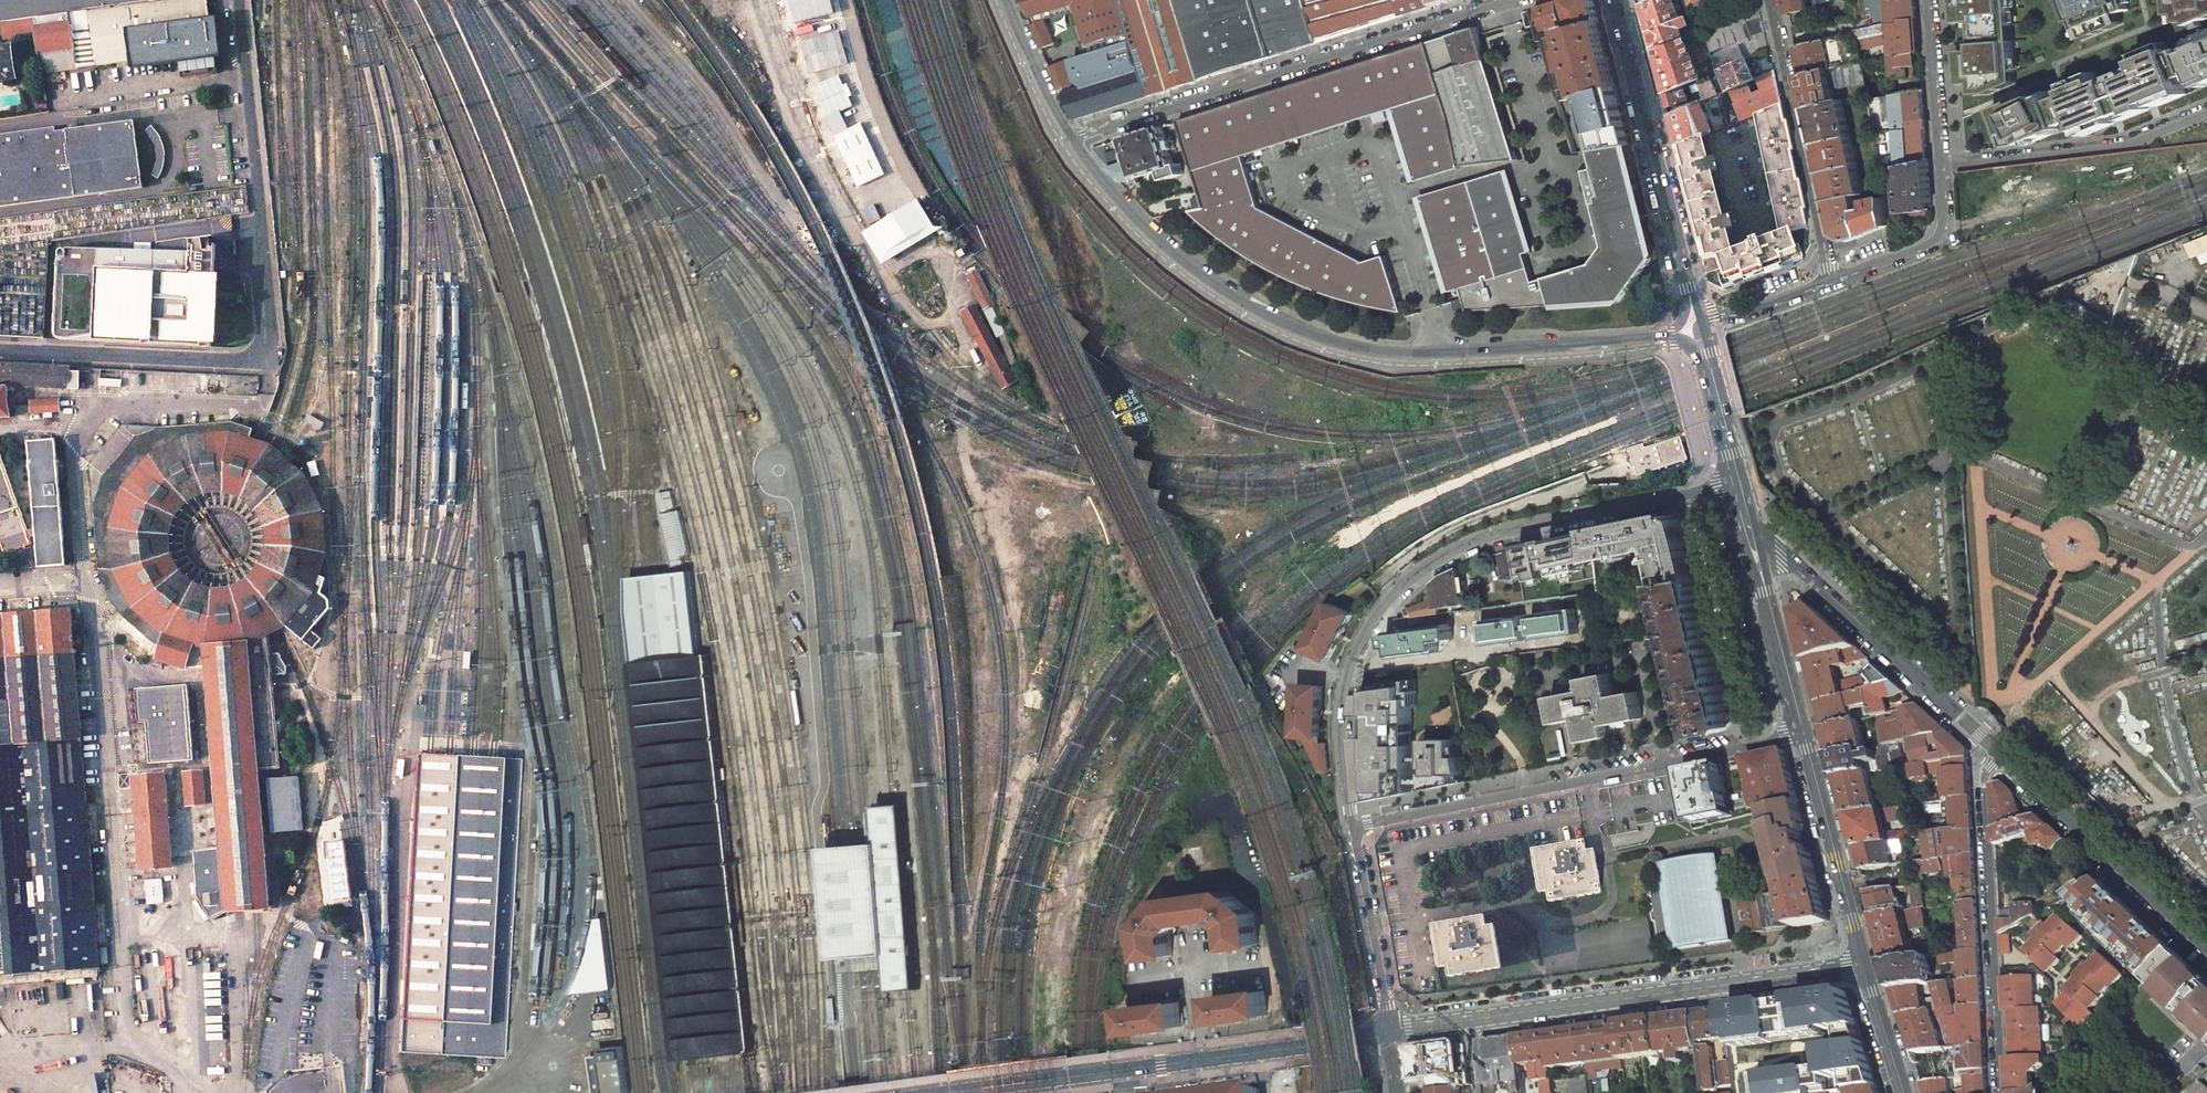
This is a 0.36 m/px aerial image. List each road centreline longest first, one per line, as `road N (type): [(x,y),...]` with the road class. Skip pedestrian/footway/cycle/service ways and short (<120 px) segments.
road 1 (secondary): [(1070,139),(1128,208),(1194,269),(1261,311),(1330,340),(1438,352),(1697,329)]
road 2 (unclassified): [(238,0),(270,362),(0,350)]
road 3 (tertiary): [(1738,482),(1487,538),(1416,575),(1379,613),(1352,667),(1345,697),(1353,829)]
road 4 (tertiary): [(1389,1033),(1864,965)]
road 5 (residential): [(1070,139),(1512,0)]
road 6 (residential): [(1804,733),(1353,829)]
road 7 (tertiary): [(937,1092),(1389,1033)]
road 8 (residential): [(2002,1092),(1985,771),(1996,757),(1985,738)]
road 9 (secondary): [(1695,320),(1616,0)]
road 10 (tertiary): [(2206,945),(1985,738)]
road 11 (tertiary): [(1985,738),(1833,596),(1783,558),(1759,562)]
road 12 (residential): [(1773,0),(1834,282)]
road 13 (residential): [(1944,164),(2112,143),(2206,107)]
road 14 (secondary): [(1804,733),(1864,965)]
road 15 (tertiary): [(1353,829),(1389,1033)]
road 16 (residential): [(1944,164),(1945,233),(1928,248),(1834,282)]
road 17 (secondary): [(1759,562),(1804,733)]
road 18 (residential): [(1931,0),(1944,164)]
road 19 (secondary): [(1697,329),(1738,482)]
road 20 (secondary): [(1010,0),(1070,139)]
road 21 (residential): [(1834,282),(1743,316),(1695,320)]
road 22 (secondary): [(1864,965),(1904,1092)]

